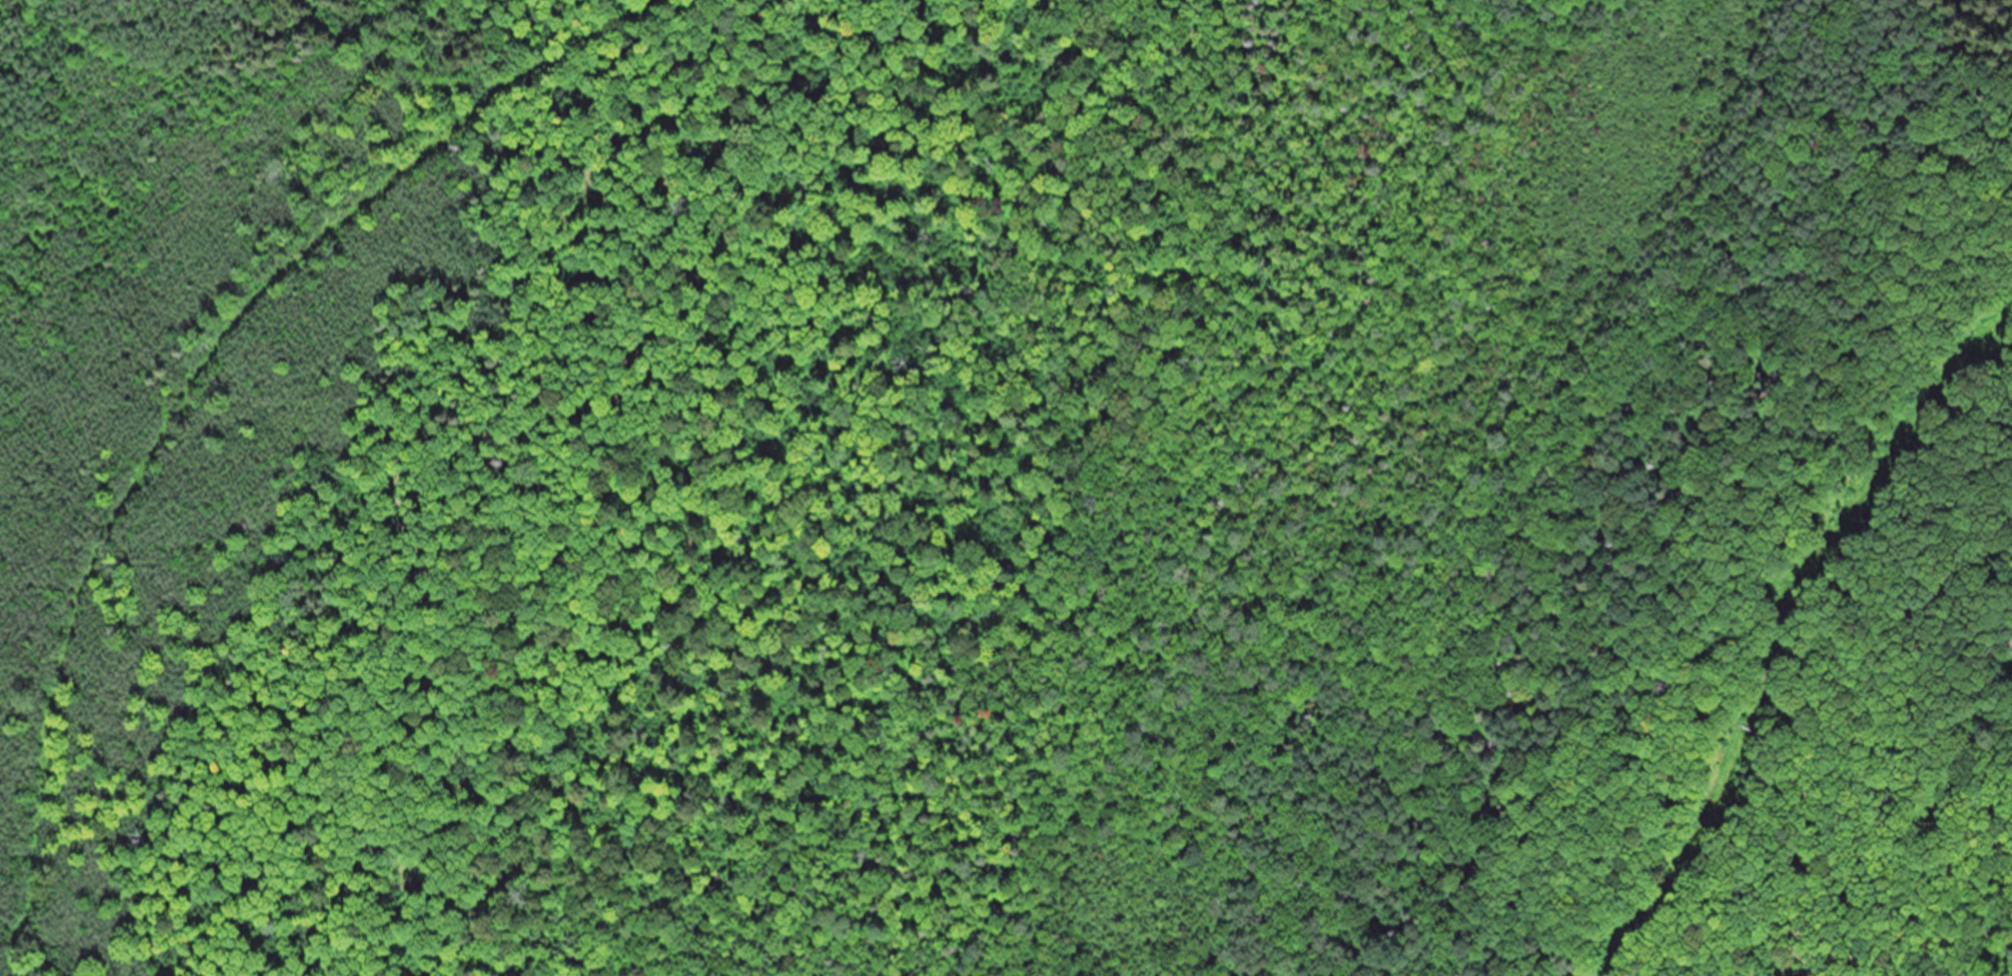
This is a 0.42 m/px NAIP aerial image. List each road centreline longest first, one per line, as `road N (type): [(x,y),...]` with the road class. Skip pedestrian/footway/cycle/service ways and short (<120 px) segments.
road 1 (track): [(1600,975),(1725,802),(1813,579),(1903,429),(2011,310)]

